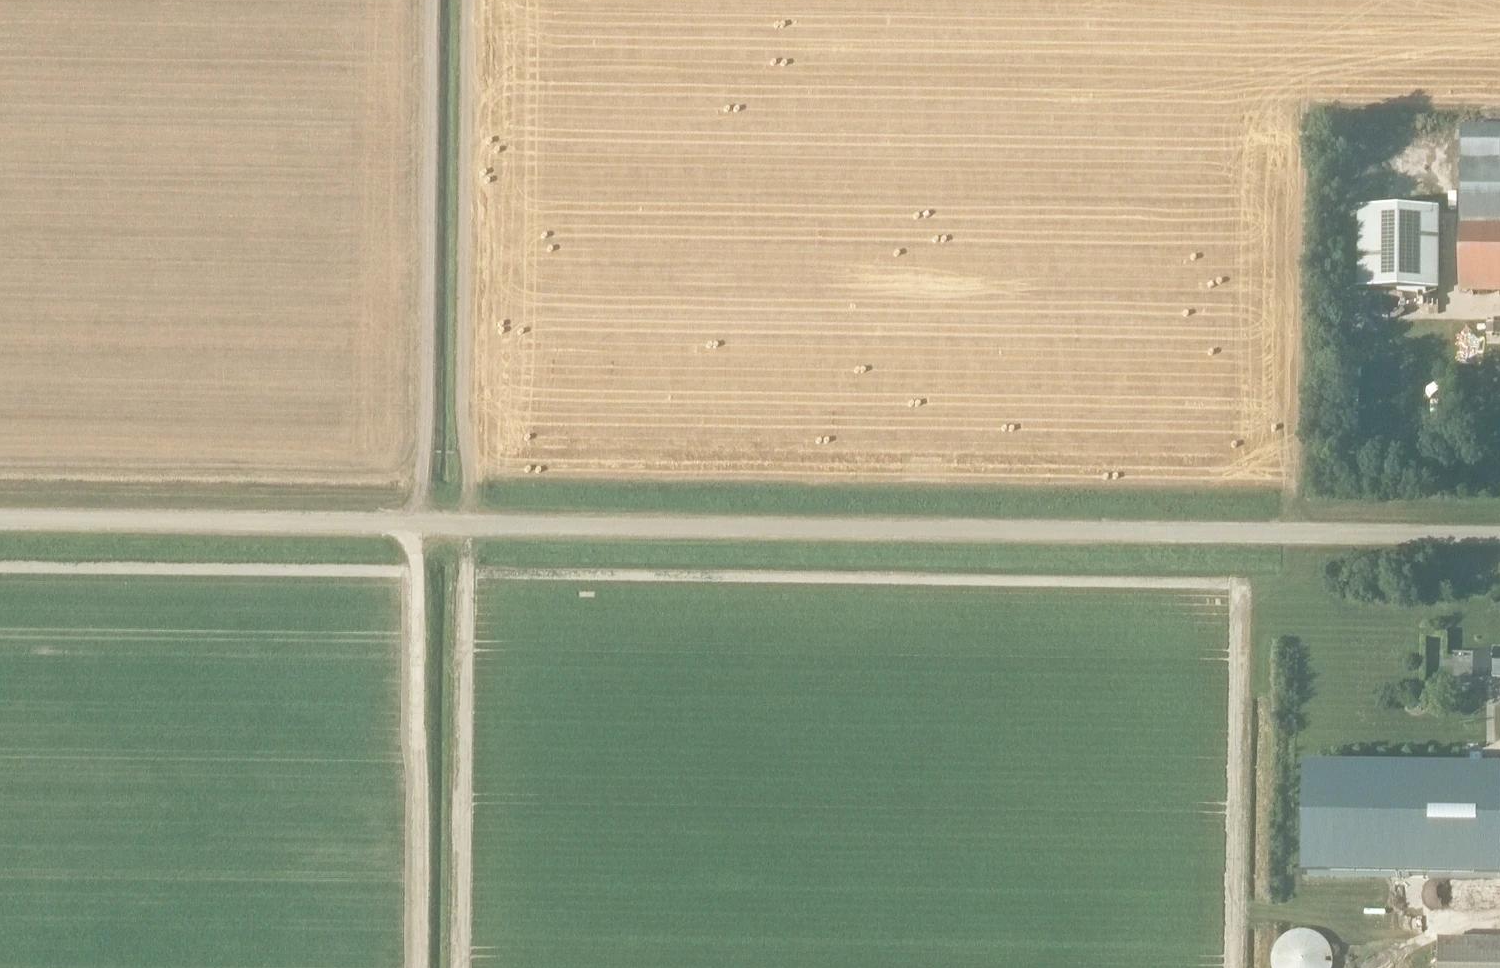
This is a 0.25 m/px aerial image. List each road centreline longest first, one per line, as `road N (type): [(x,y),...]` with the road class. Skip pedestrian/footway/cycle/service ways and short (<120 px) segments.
road 1 (unclassified): [(1499,536),(0,518)]

